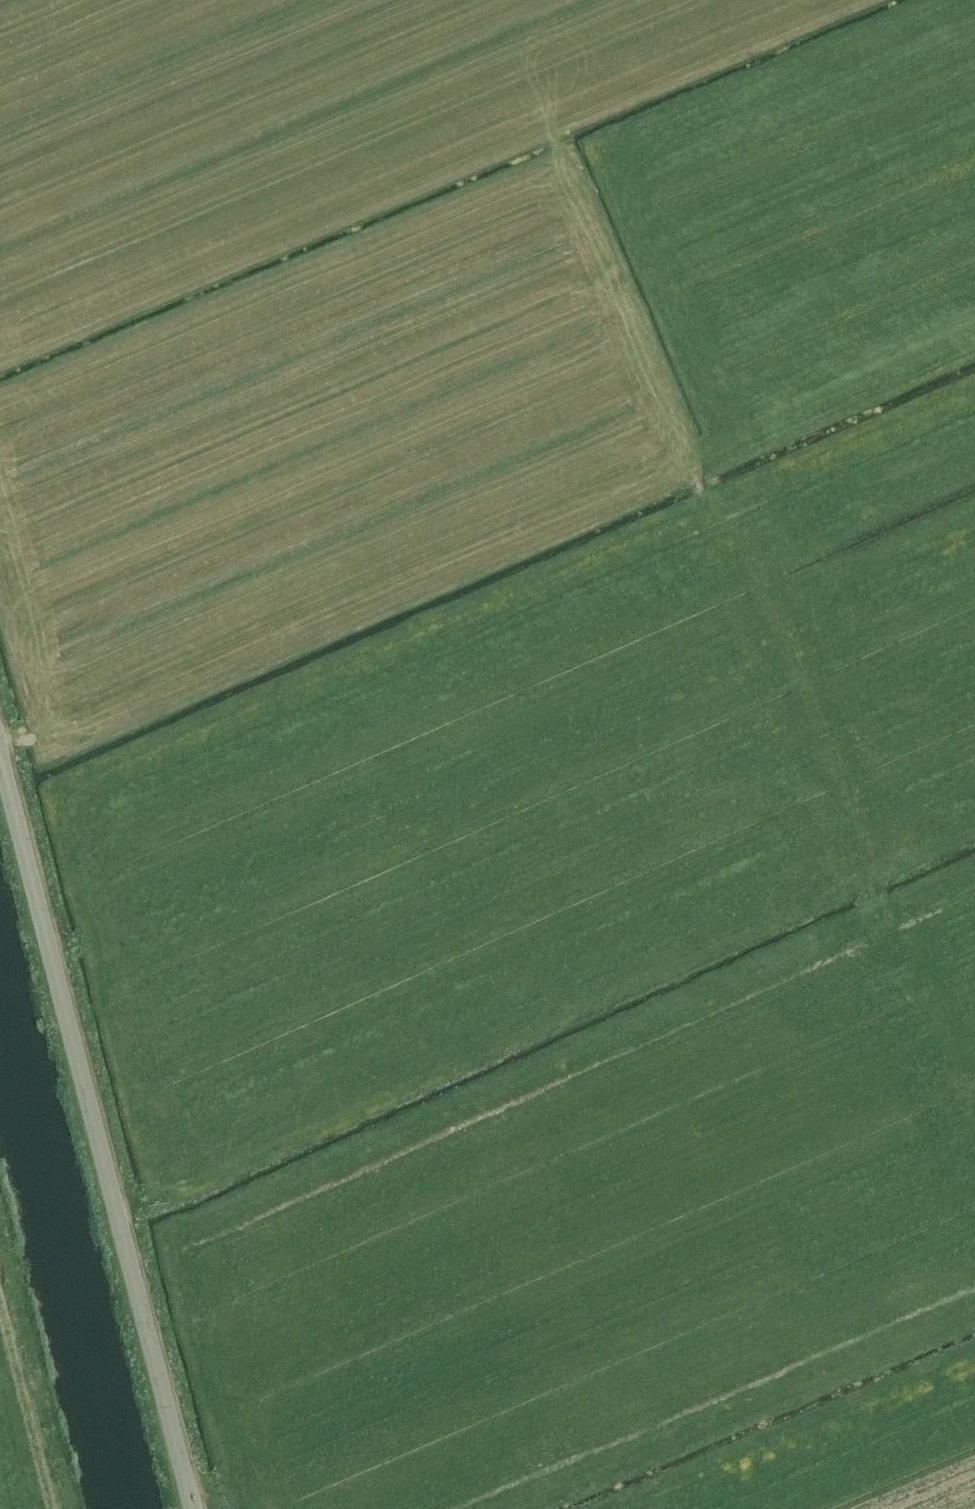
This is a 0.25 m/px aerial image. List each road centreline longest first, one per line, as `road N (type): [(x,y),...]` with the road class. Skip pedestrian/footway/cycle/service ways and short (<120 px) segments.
road 1 (tertiary): [(193,1508),(0,754)]

